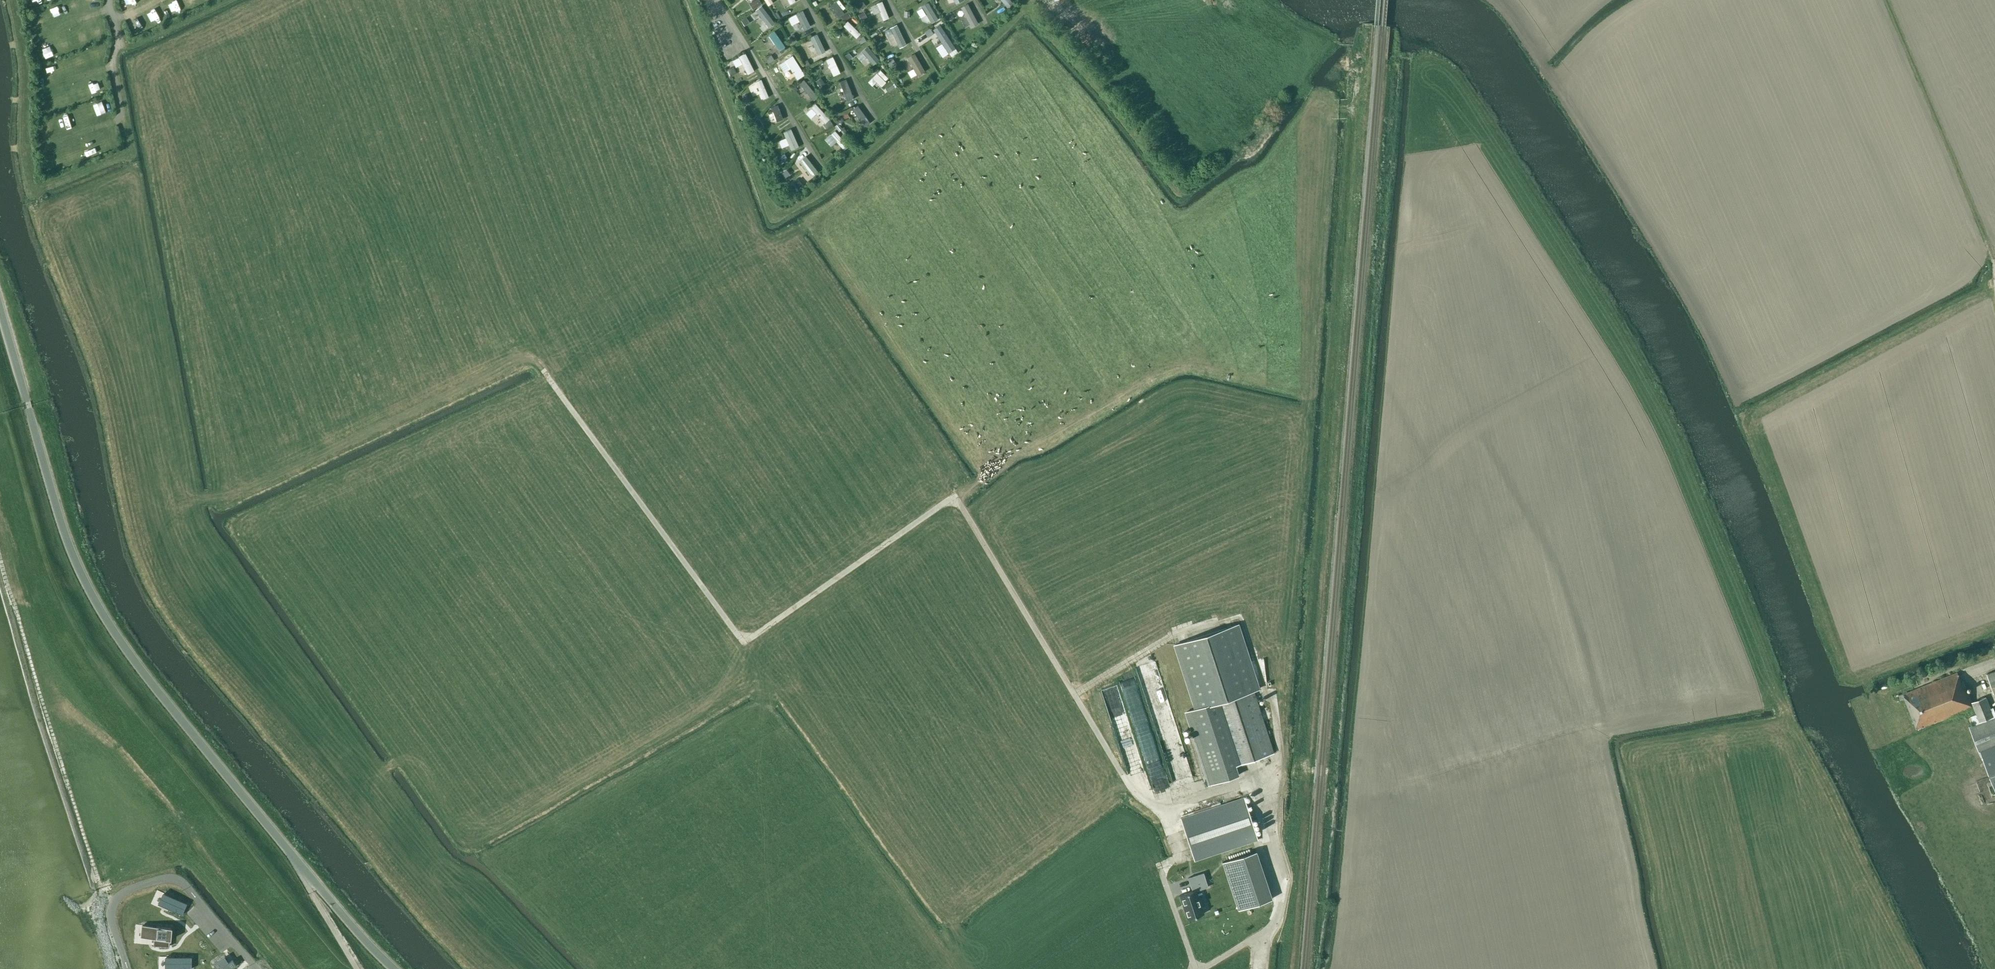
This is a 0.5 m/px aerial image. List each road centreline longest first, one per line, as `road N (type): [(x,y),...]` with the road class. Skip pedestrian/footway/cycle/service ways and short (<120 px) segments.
road 1 (tertiary): [(395,968),(154,686),(98,606),(64,530),(0,308)]

